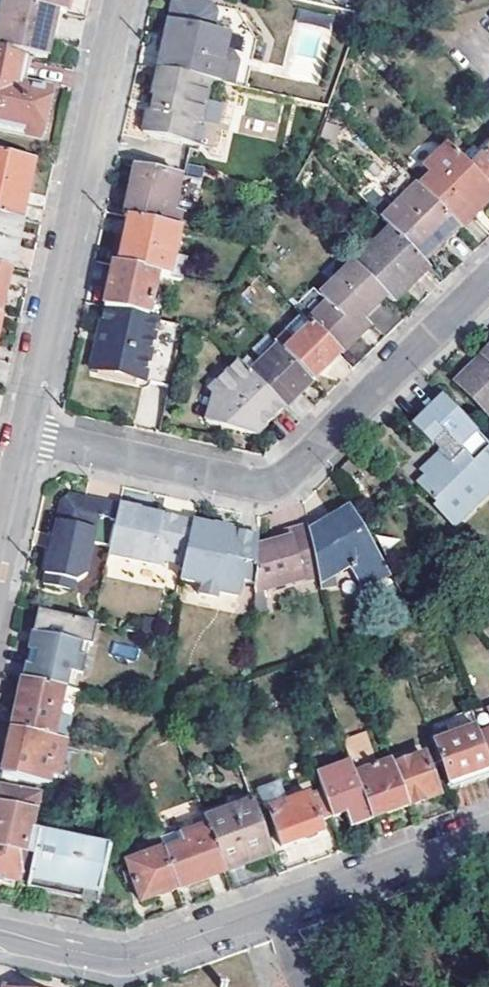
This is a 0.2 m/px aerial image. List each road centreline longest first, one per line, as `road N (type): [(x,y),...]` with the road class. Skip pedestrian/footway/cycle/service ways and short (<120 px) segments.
road 1 (residential): [(488,279),(282,479),(248,483),(26,434)]
road 2 (residential): [(488,830),(126,959),(0,929)]
road 3 (residential): [(120,0),(26,434)]

